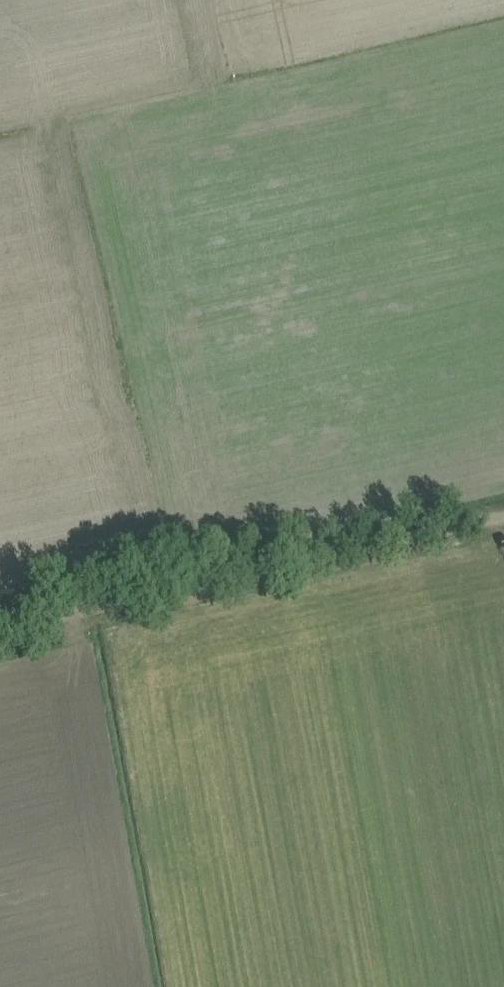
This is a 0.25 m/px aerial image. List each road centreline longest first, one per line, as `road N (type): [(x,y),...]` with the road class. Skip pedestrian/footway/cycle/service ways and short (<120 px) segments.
road 1 (track): [(503,516),(0,631)]

